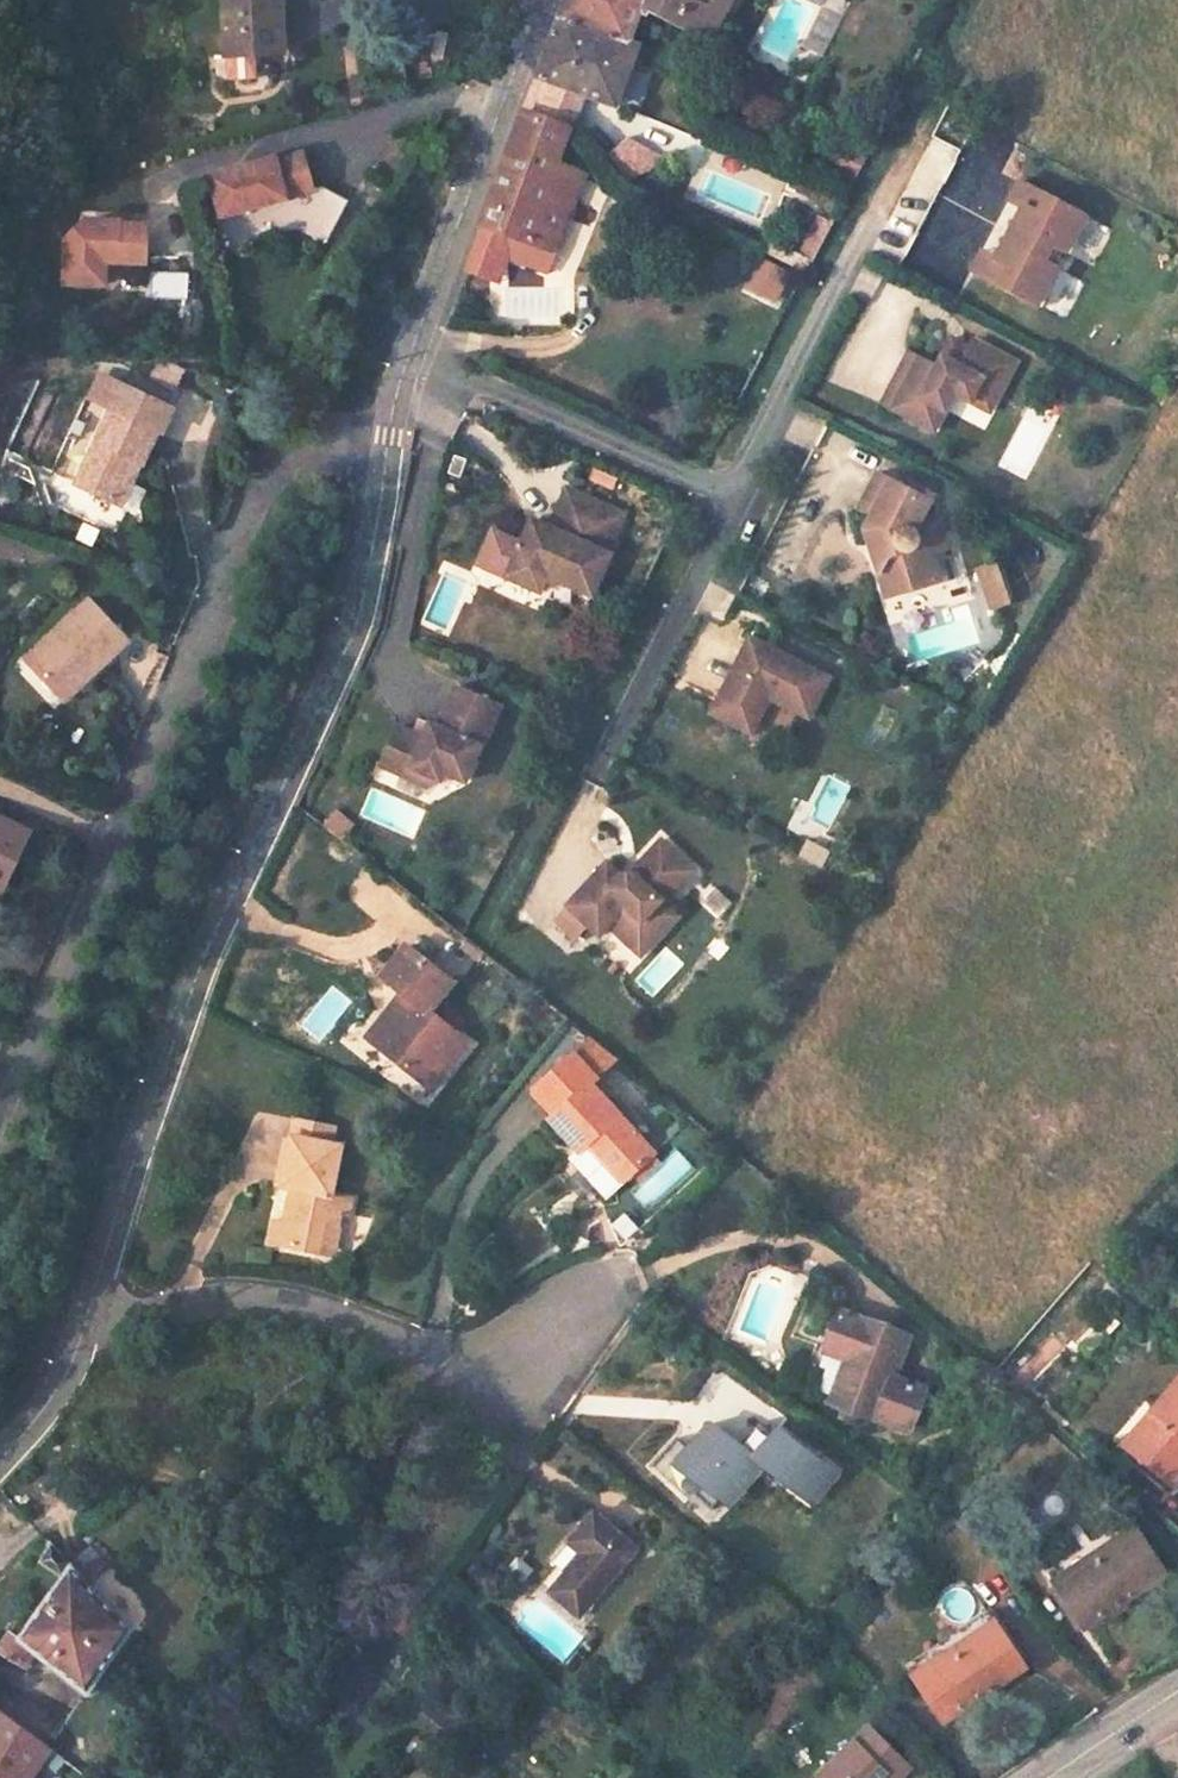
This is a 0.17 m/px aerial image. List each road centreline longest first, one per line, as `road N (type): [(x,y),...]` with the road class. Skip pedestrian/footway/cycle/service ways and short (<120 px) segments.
road 1 (unclassified): [(87,1327),(171,1039),(355,612),(384,437)]
road 2 (residential): [(0,1118),(256,483),(308,440),(384,437)]
road 3 (residential): [(87,1327),(258,1299),(367,1327),(483,1385),(528,1369),(626,1280)]
road 4 (unclassified): [(413,359),(536,0)]
road 5 (residential): [(413,359),(729,497)]
road 6 (residential): [(591,776),(729,497)]
road 7 (residential): [(729,497),(865,219)]
road 8 (unclassified): [(0,1458),(43,1410),(87,1327)]
road 9 (secondary): [(1177,1693),(1047,1777)]

